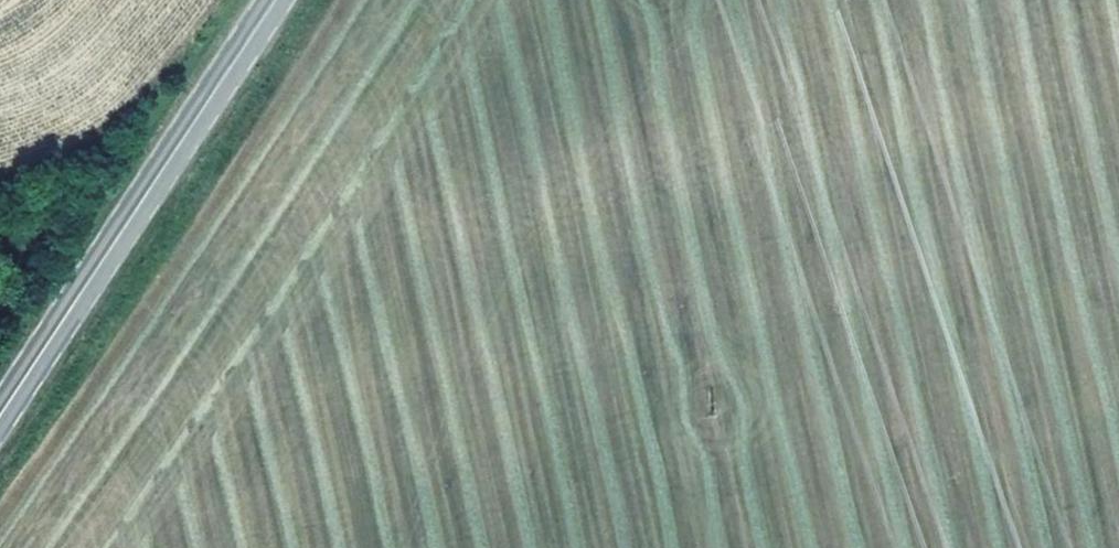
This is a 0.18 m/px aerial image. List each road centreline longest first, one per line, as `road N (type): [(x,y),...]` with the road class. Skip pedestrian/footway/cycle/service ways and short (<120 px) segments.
road 1 (tertiary): [(284,0),(0,427)]

